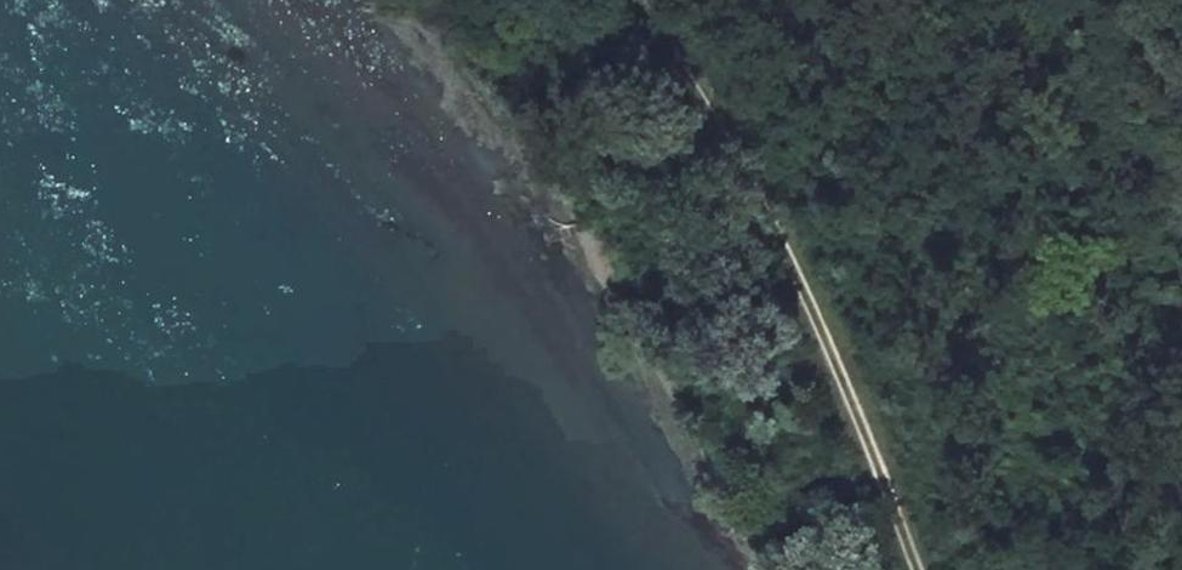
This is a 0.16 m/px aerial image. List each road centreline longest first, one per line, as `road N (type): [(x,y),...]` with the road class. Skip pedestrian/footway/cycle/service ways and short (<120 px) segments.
road 1 (track): [(646,0),(855,360),(936,569)]

